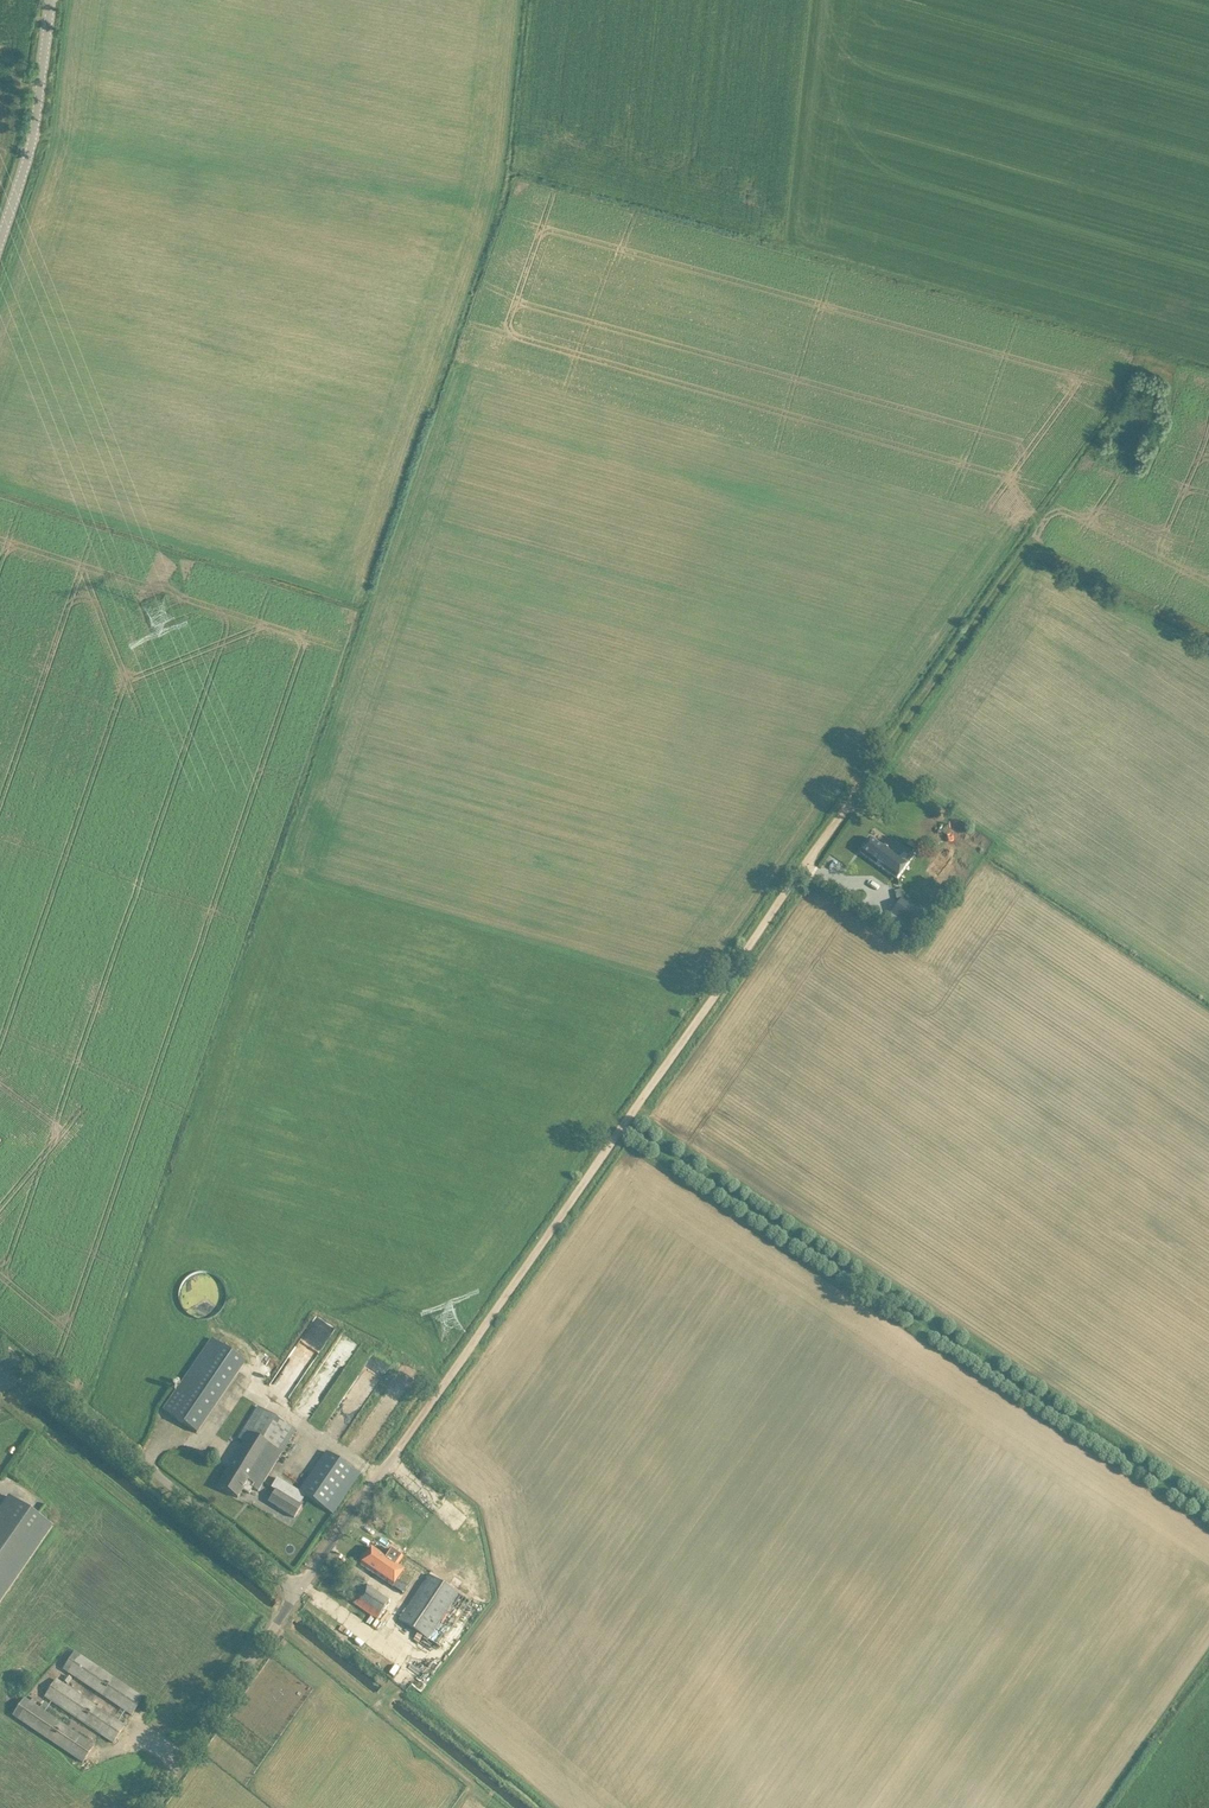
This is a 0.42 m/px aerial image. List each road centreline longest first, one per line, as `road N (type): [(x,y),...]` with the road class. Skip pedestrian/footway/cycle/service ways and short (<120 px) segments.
road 1 (track): [(1208,1511),(625,1126)]
road 2 (track): [(625,1126),(865,774)]
road 3 (track): [(625,1126),(403,1446)]
road 4 (unclassified): [(298,1589),(0,1341)]
road 5 (unclassified): [(153,1807),(298,1589)]
road 6 (unclassified): [(0,249),(24,174),(51,0)]
road 7 (unclassified): [(298,1589),(403,1446)]

